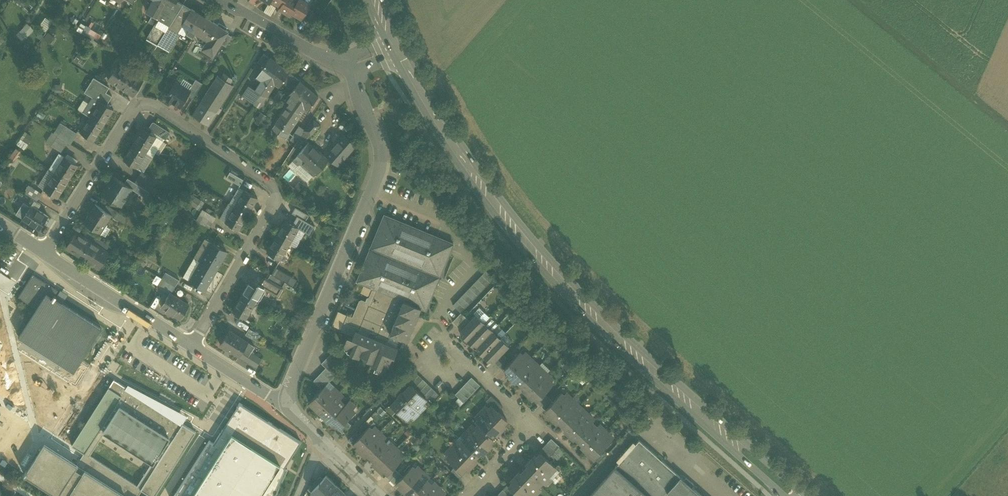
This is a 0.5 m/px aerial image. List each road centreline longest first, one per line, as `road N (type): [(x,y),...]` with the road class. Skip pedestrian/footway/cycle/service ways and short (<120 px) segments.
road 1 (primary): [(396,45),(449,139),(546,265),(795,495)]
road 2 (residential): [(192,347),(277,195),(157,108),(132,112),(44,252)]
road 3 (residential): [(292,411),(290,385),(380,161),(355,61)]
road 4 (track): [(1007,128),(851,0)]
road 5 (residential): [(192,347),(44,252)]
road 6 (residential): [(219,0),(324,57),(355,61)]
road 7 (residential): [(443,340),(533,428)]

